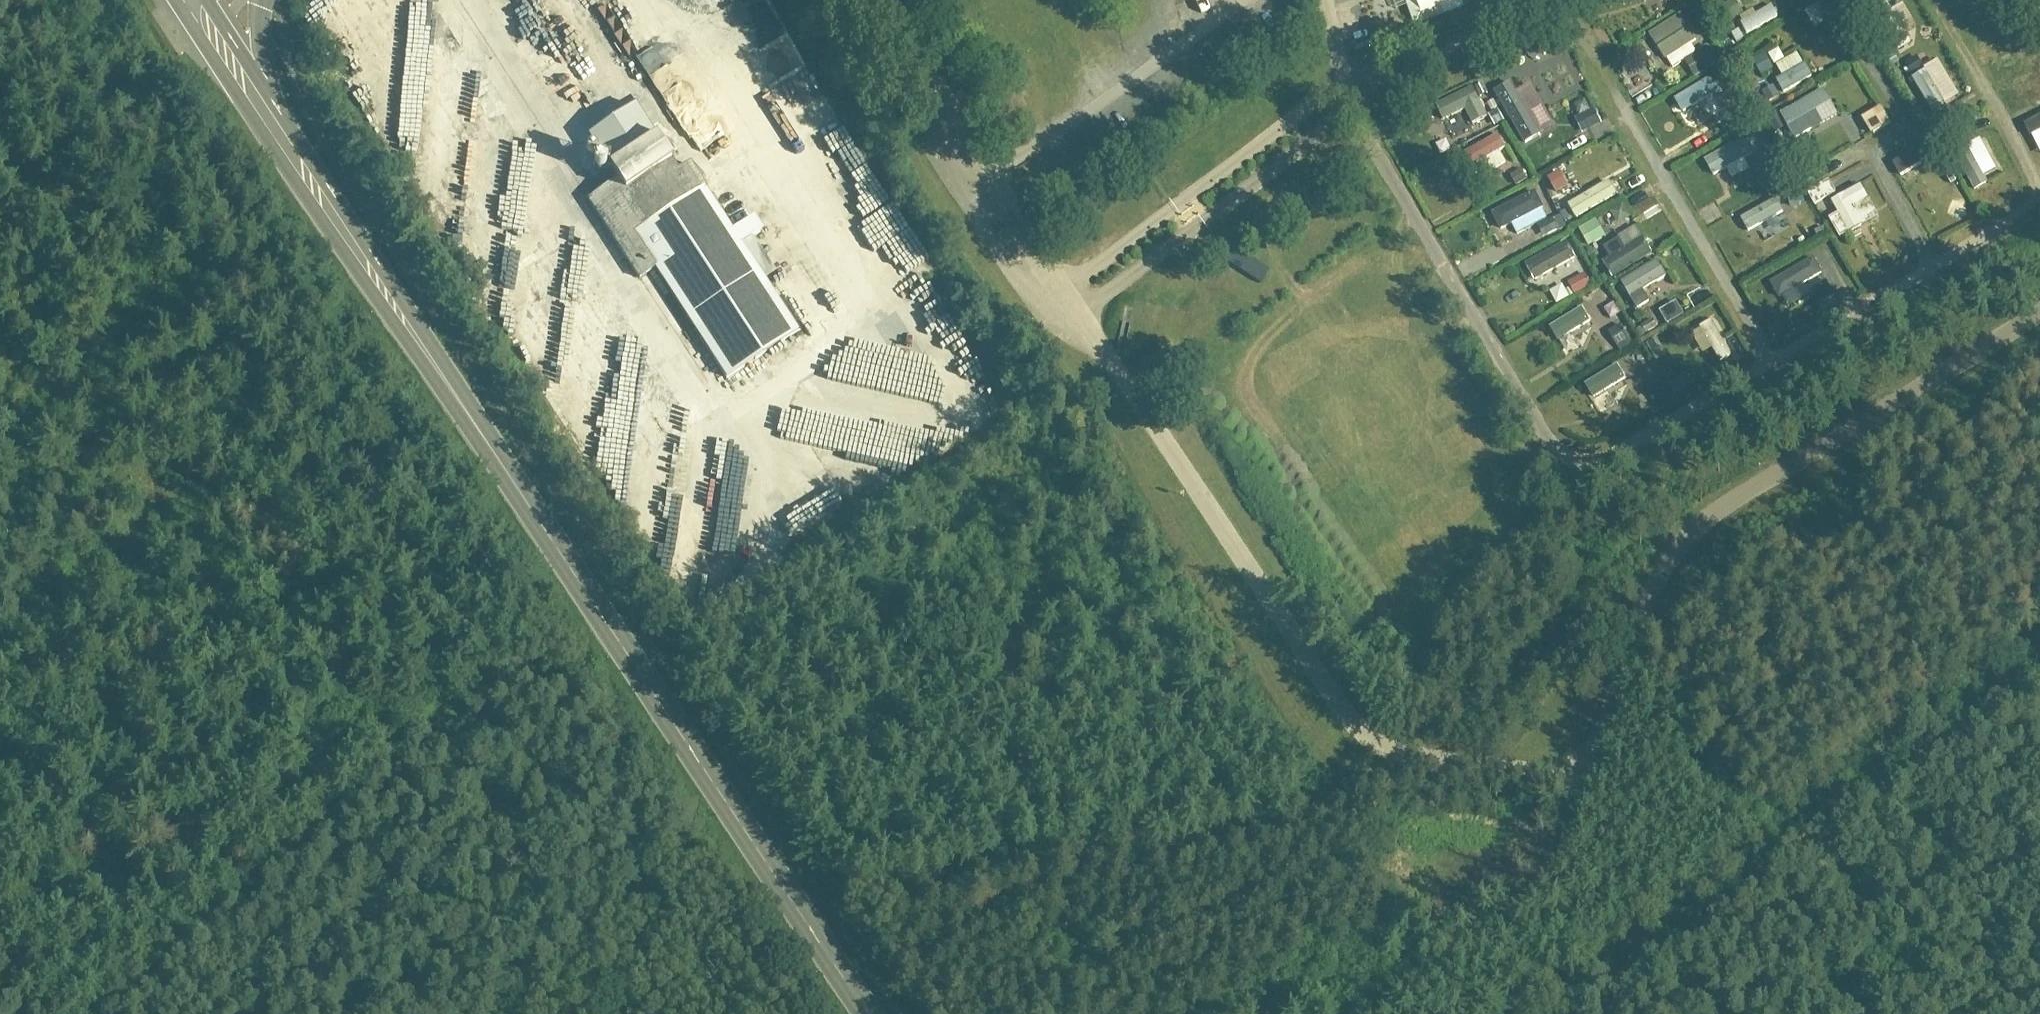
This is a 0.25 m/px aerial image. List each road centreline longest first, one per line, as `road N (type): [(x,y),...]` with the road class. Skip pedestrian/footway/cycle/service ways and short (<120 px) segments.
road 1 (residential): [(879,0),(1095,337),(1355,662),(1403,689),(1502,710),(1576,712),(1607,683),(1665,559),(1720,507),(1840,422),(2039,301)]
road 2 (primary): [(875,1013),(192,0)]
road 3 (track): [(1531,1013),(2039,624)]
road 4 (track): [(1430,1013),(1531,955),(1595,886),(1620,823),(1649,654),(1648,595)]

